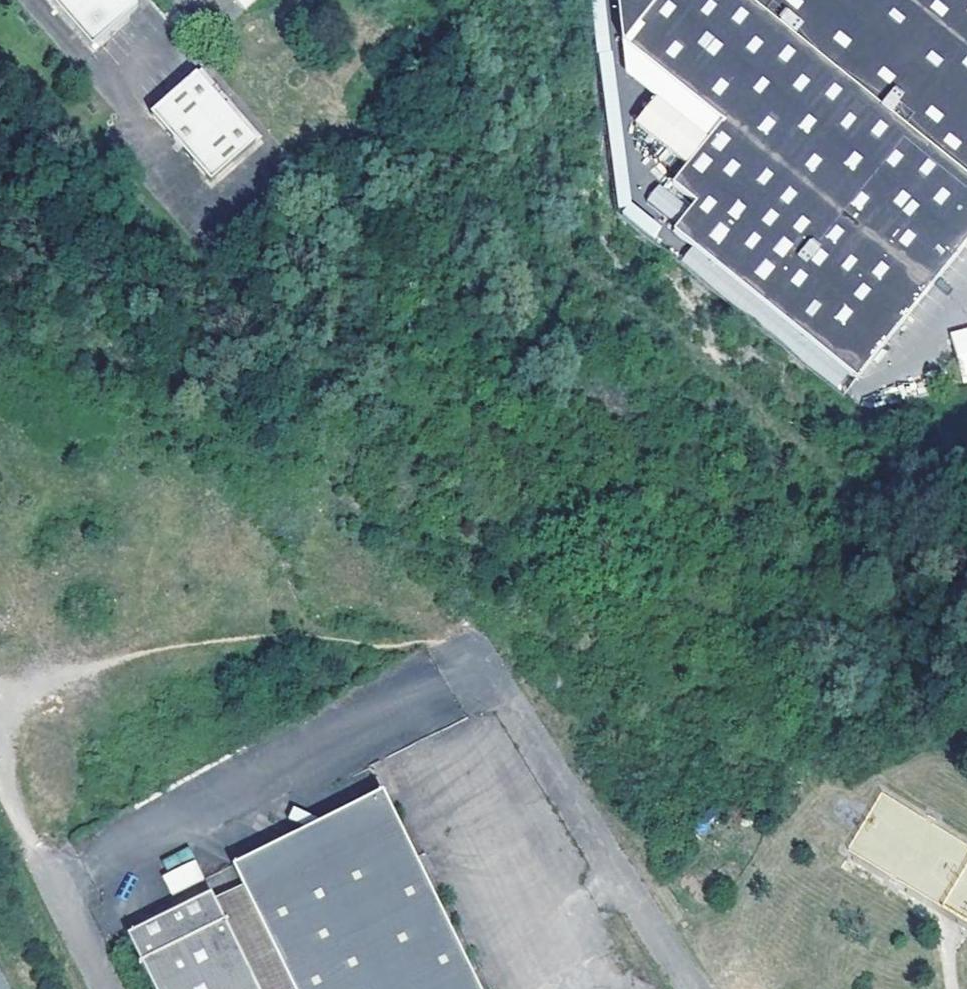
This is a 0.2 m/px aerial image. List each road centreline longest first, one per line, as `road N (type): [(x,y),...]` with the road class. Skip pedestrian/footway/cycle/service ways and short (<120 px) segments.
road 1 (unclassified): [(696,988),(487,673)]
road 2 (unclassified): [(104,988),(31,838)]

